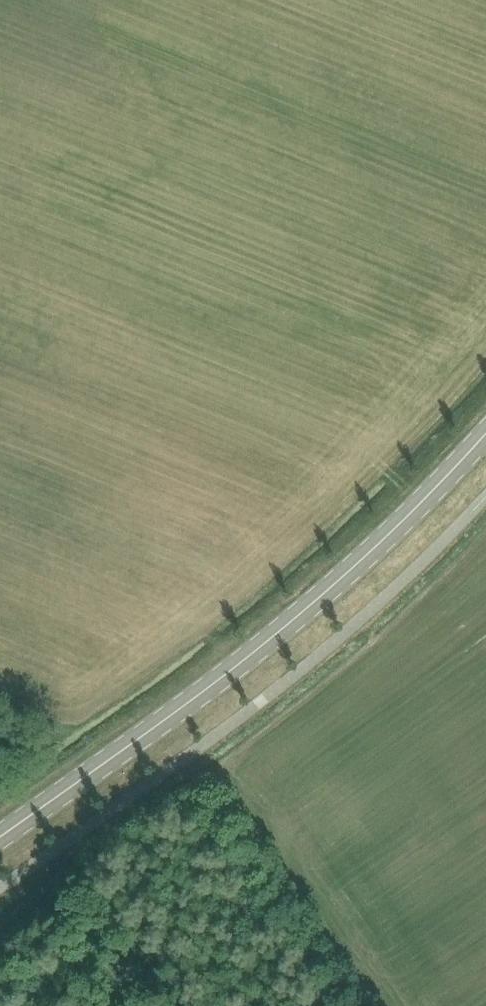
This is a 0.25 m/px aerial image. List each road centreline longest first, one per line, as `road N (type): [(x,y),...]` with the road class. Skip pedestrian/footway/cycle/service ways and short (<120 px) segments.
road 1 (secondary): [(0,837),(264,645),(392,531),(485,433)]

